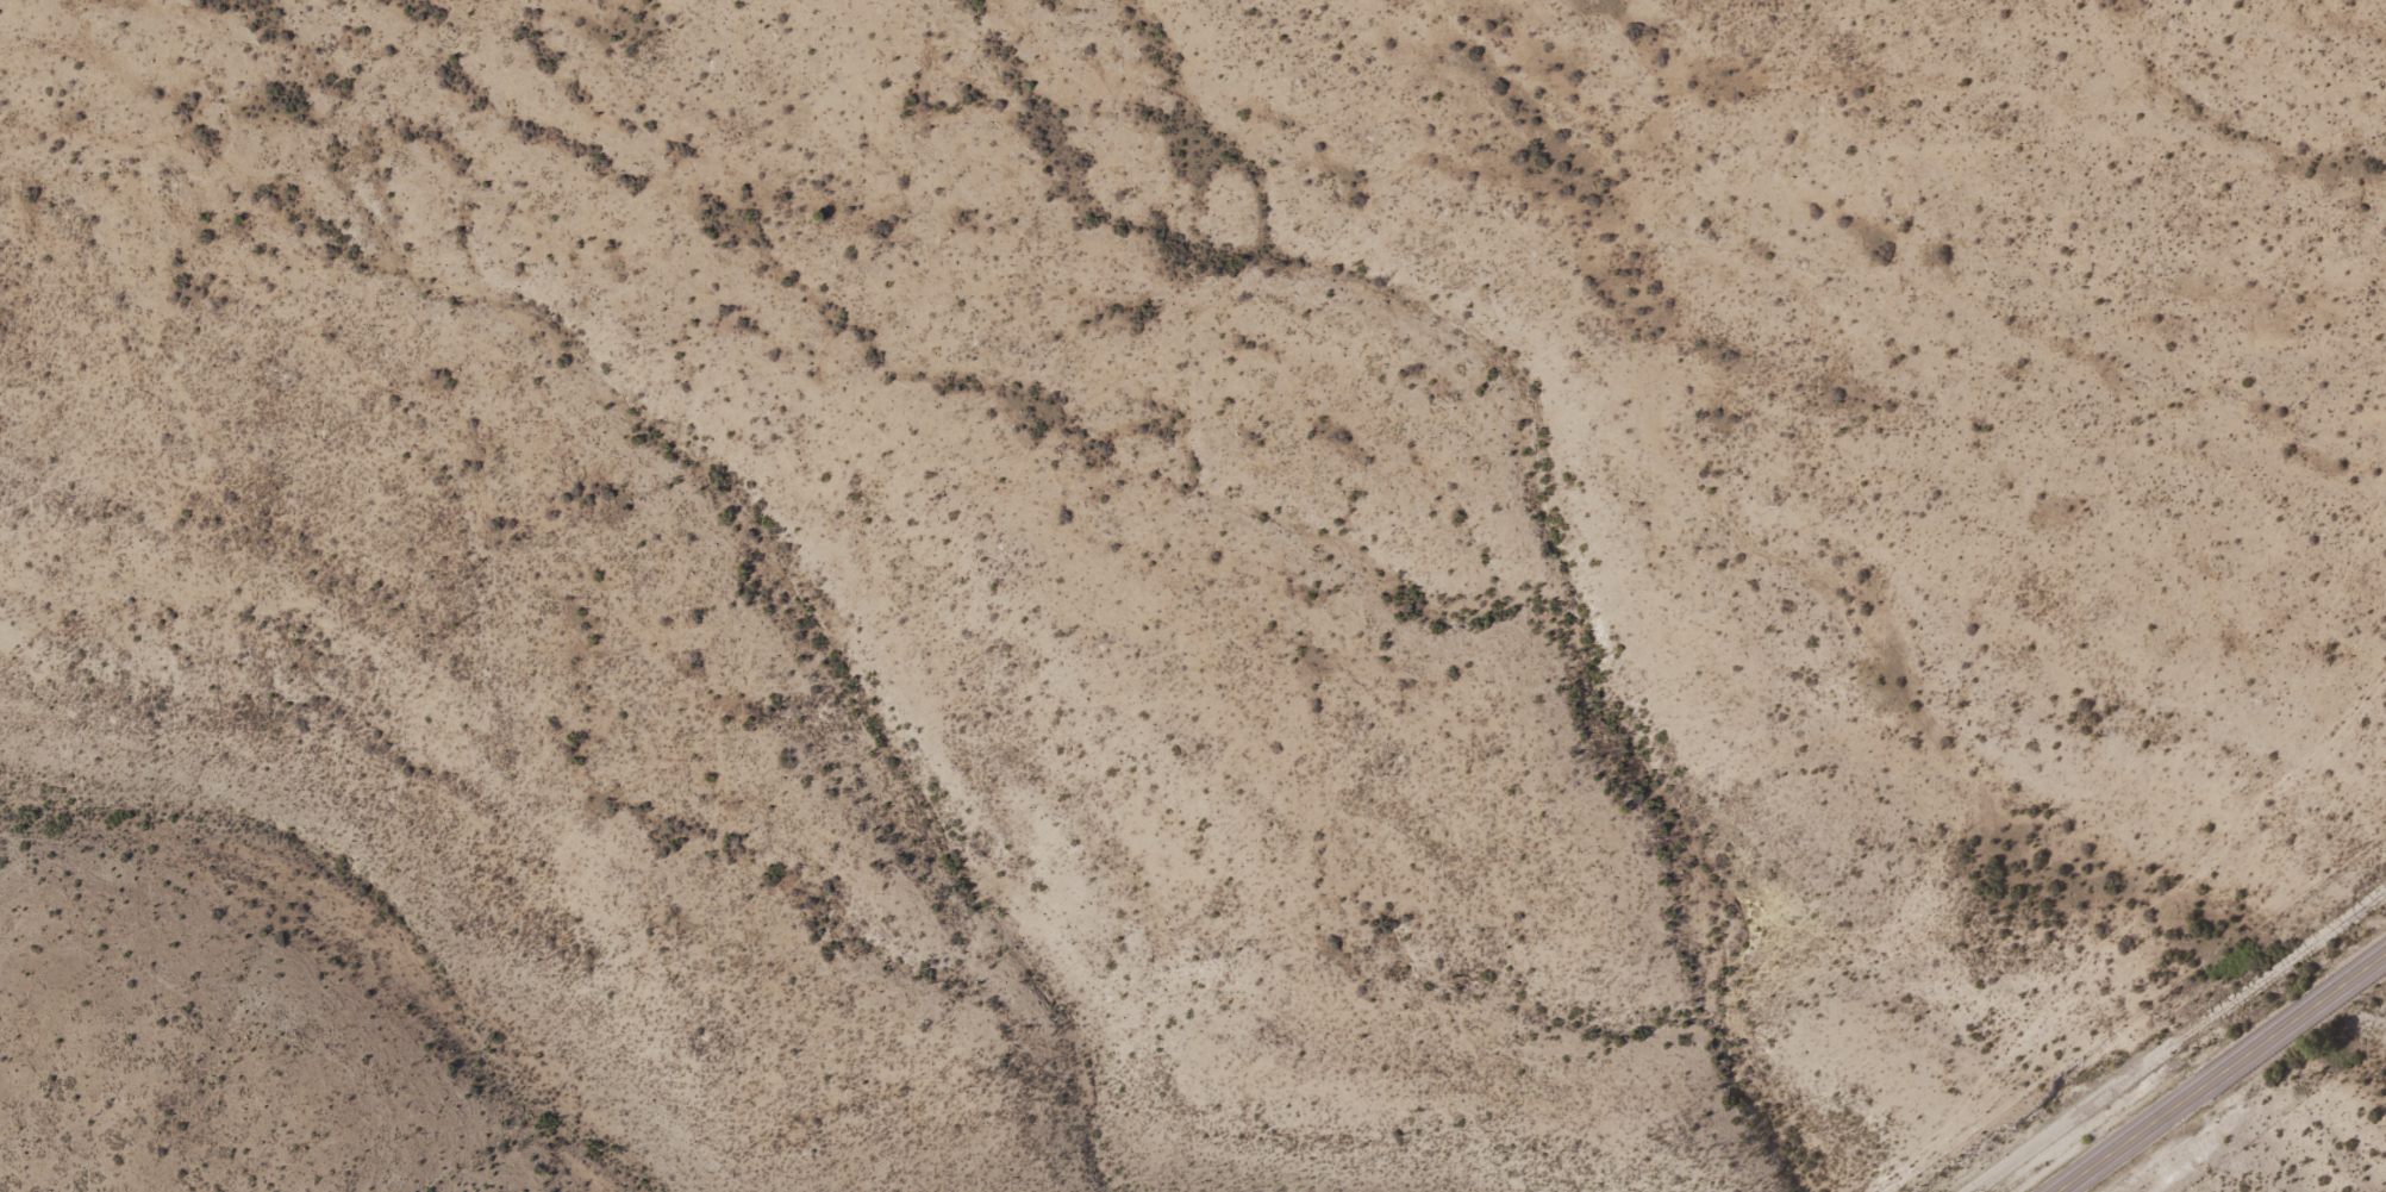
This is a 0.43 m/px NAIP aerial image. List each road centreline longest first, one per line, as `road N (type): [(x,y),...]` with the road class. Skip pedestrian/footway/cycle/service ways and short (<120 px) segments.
road 1 (trunk): [(2055,1191),(2385,951)]

